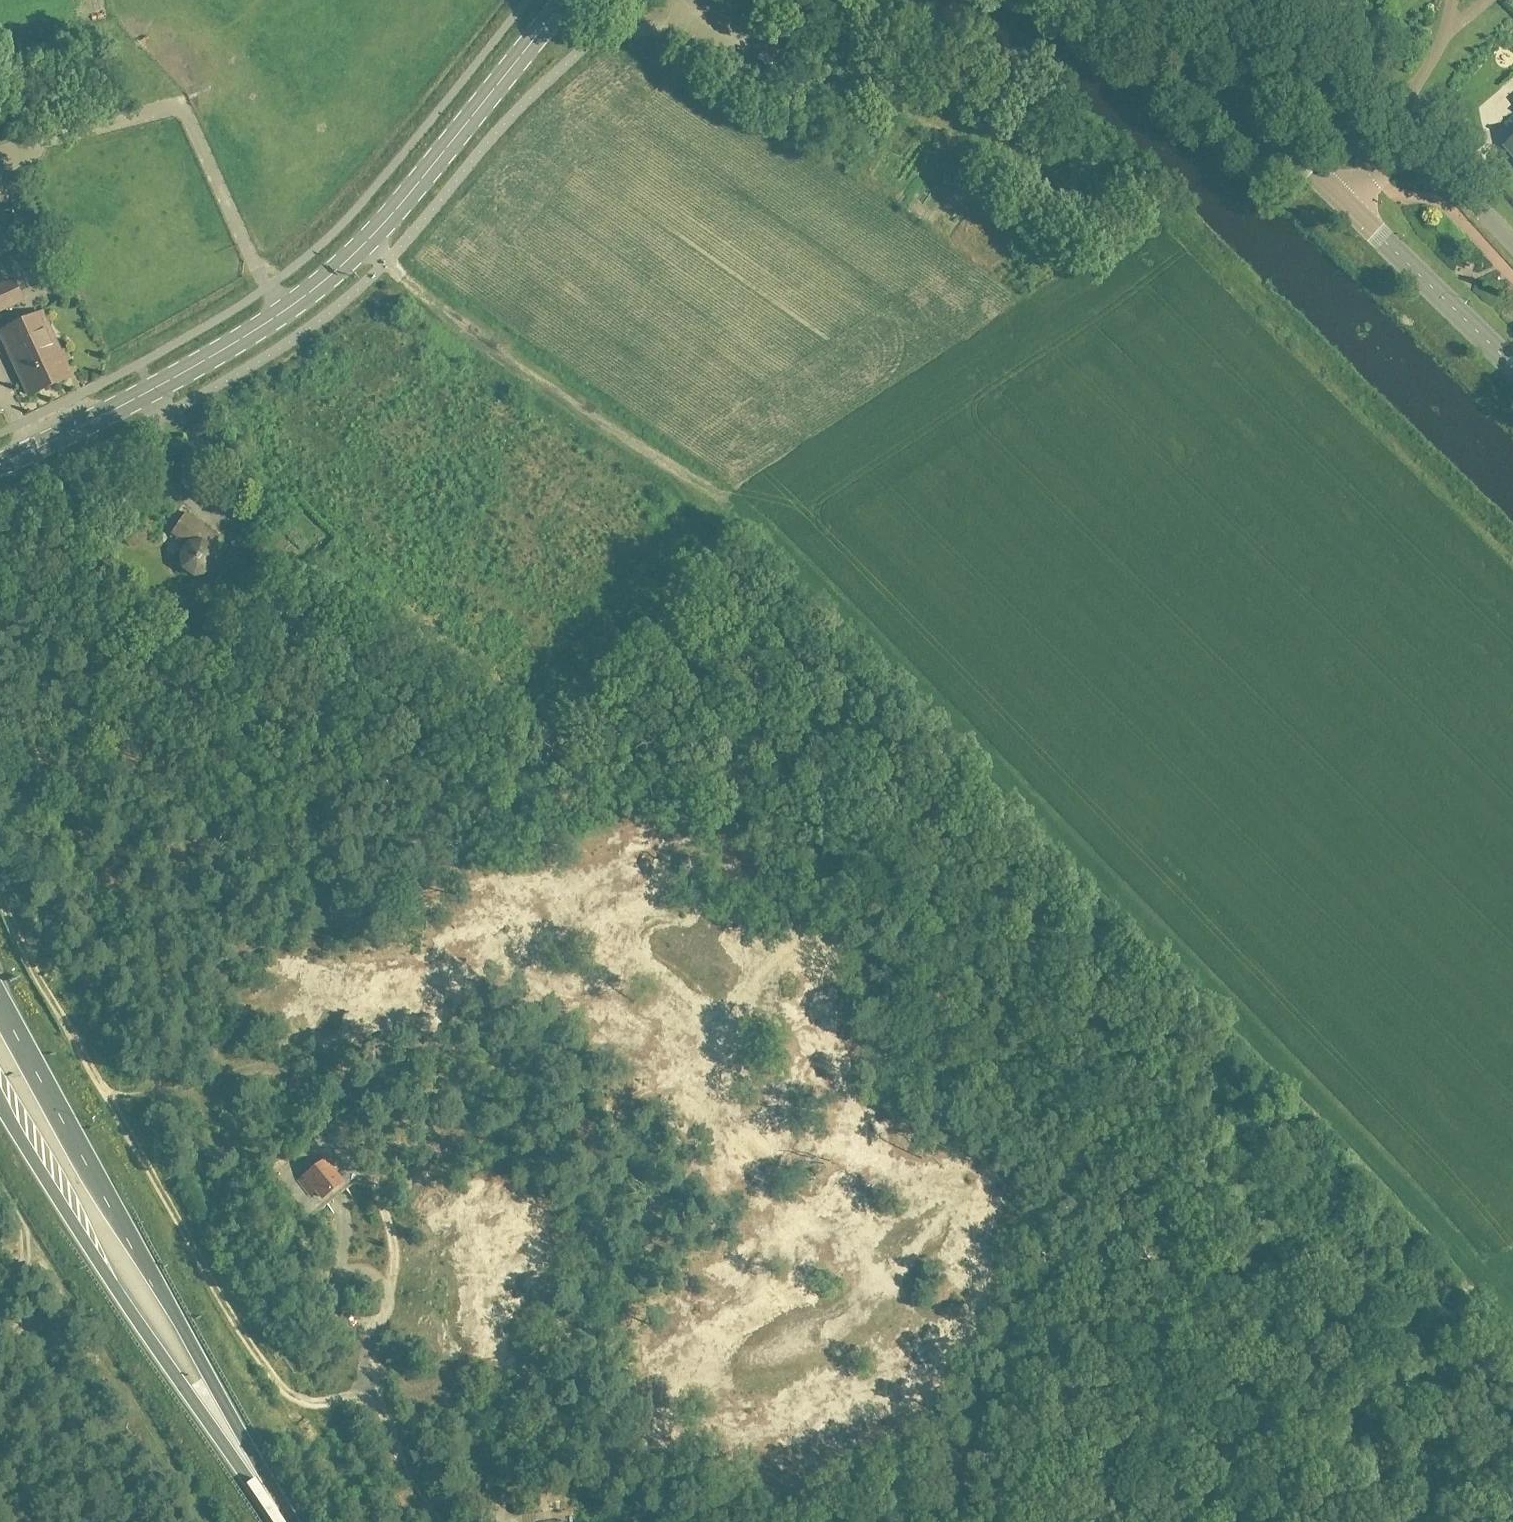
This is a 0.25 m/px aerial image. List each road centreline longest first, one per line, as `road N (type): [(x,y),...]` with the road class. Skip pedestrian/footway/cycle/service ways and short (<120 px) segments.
road 1 (secondary): [(0,464),(152,390),(345,267),(569,0)]
road 2 (track): [(0,899),(218,1294),(366,1521)]
road 3 (trunk): [(240,1451),(194,1350),(0,1006)]
road 4 (trunk): [(0,1101),(96,1260),(240,1451)]
road 5 (track): [(369,242),(447,311),(677,465)]
road 6 (track): [(41,1235),(210,1521)]
road 7 (track): [(107,1099),(265,1065),(295,1071),(364,1164)]
road 8 (tertiary): [(1347,208),(1120,0)]
road 9 (tertiary): [(1512,369),(1347,208)]
road 10 (residential): [(1512,241),(1424,157),(1400,158),(1379,177)]

